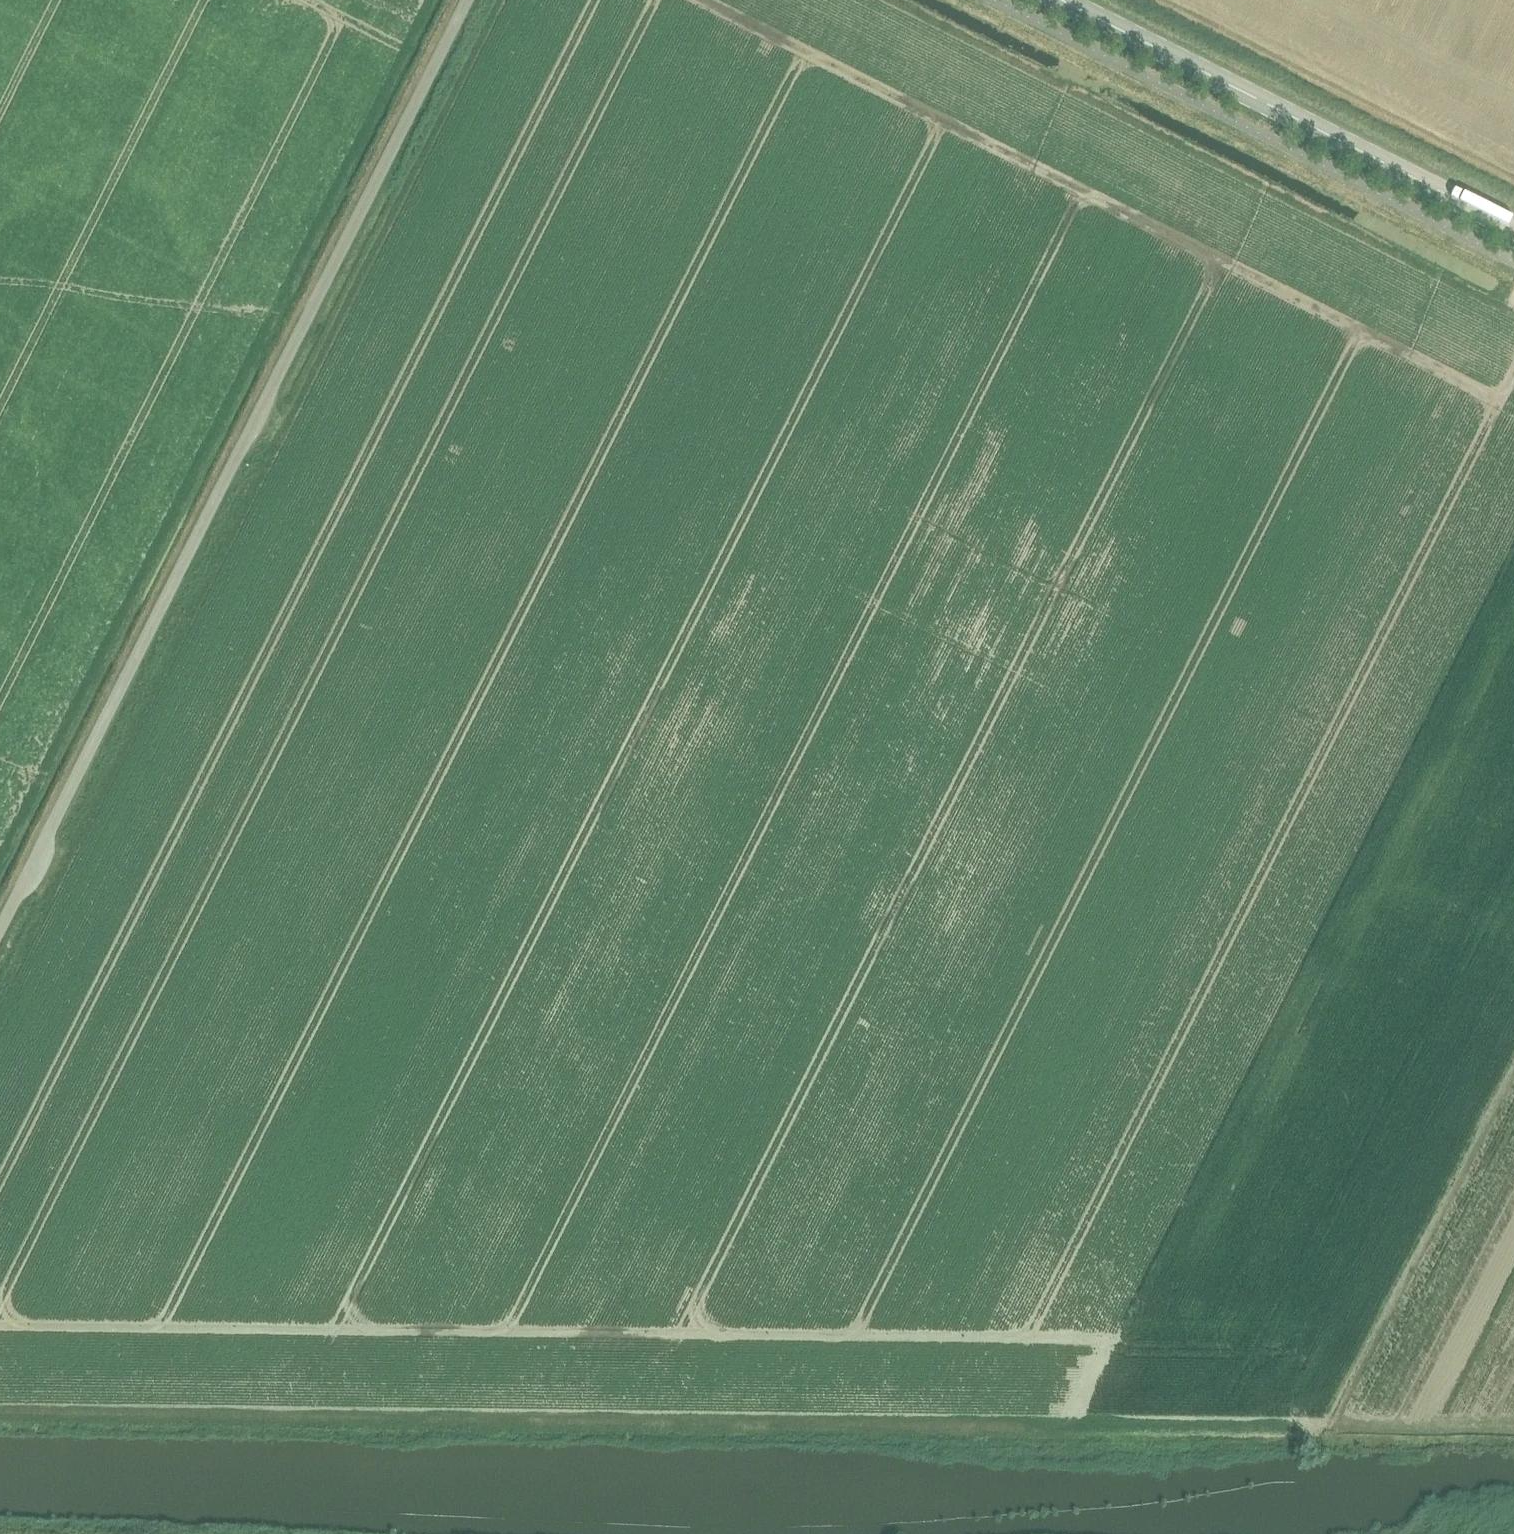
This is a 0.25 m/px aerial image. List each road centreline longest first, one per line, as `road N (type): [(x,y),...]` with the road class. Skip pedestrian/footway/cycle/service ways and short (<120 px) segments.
road 1 (unclassified): [(0,928),(469,0)]
road 2 (tertiary): [(1513,231),(1057,0)]

